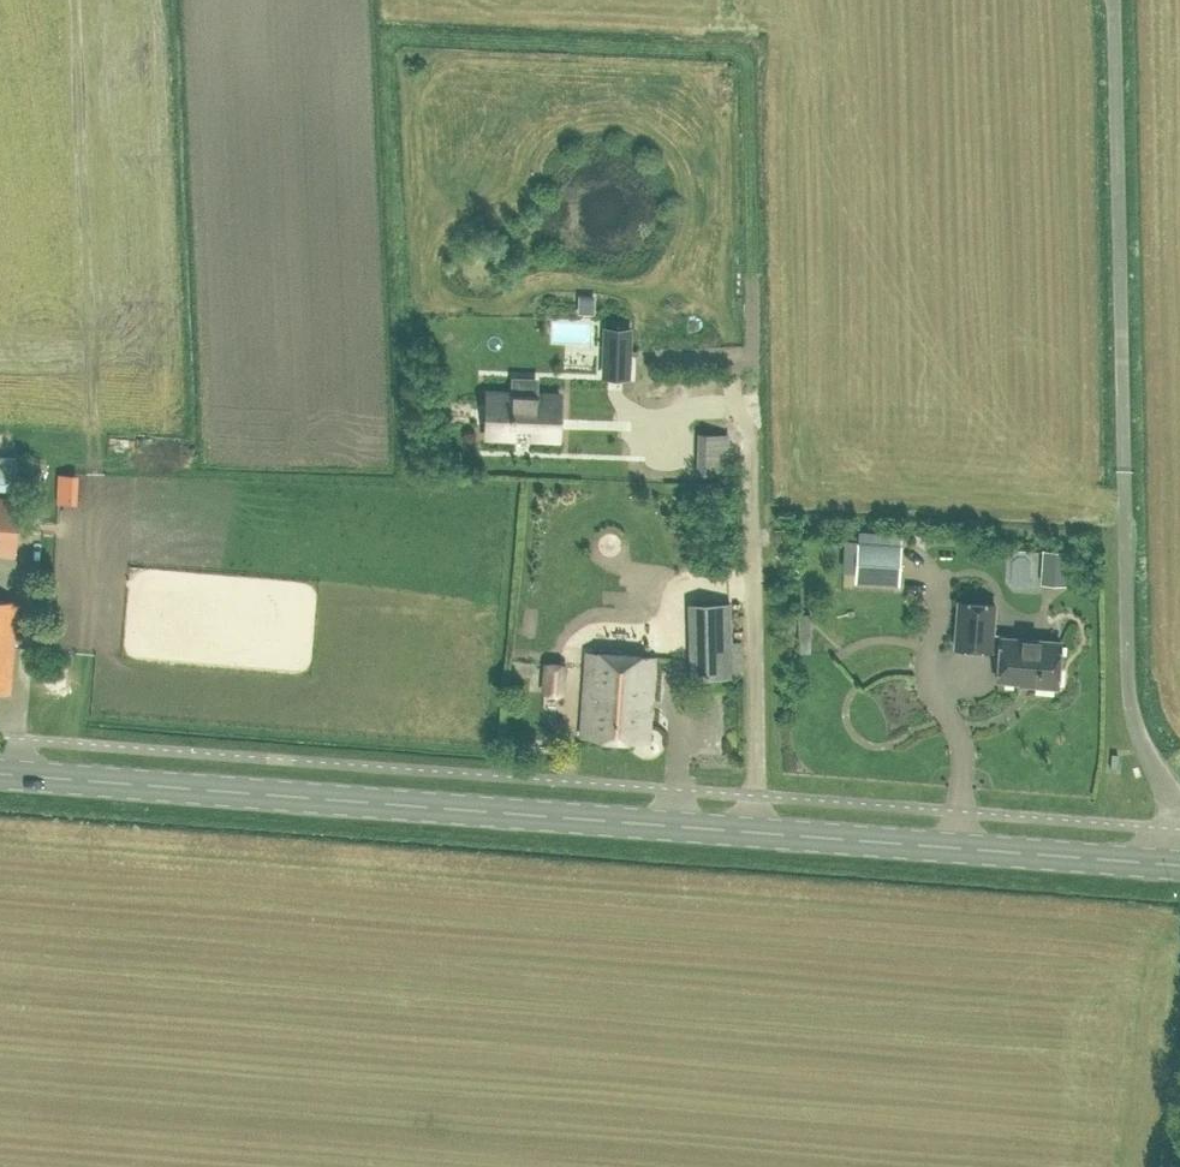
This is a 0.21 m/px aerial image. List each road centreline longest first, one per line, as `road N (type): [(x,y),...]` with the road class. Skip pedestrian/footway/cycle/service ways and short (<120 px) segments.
road 1 (secondary): [(1179,865),(0,775)]

